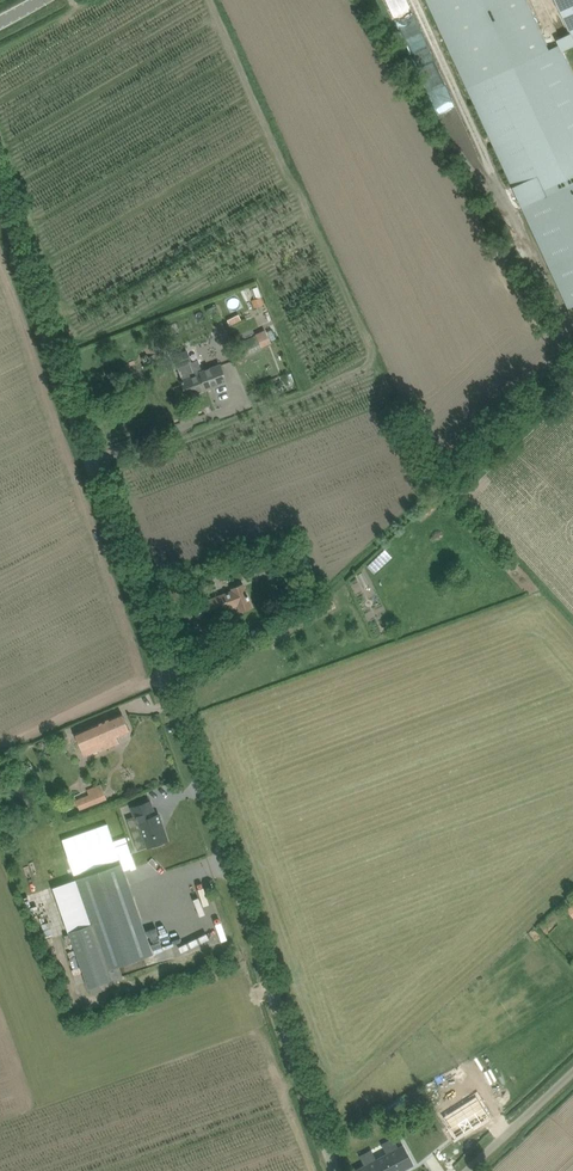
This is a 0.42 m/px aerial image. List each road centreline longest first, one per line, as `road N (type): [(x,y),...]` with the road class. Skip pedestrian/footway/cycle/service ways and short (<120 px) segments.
road 1 (tertiary): [(334,1170),(0,199)]
road 2 (unclassified): [(466,1170),(572,1071)]

